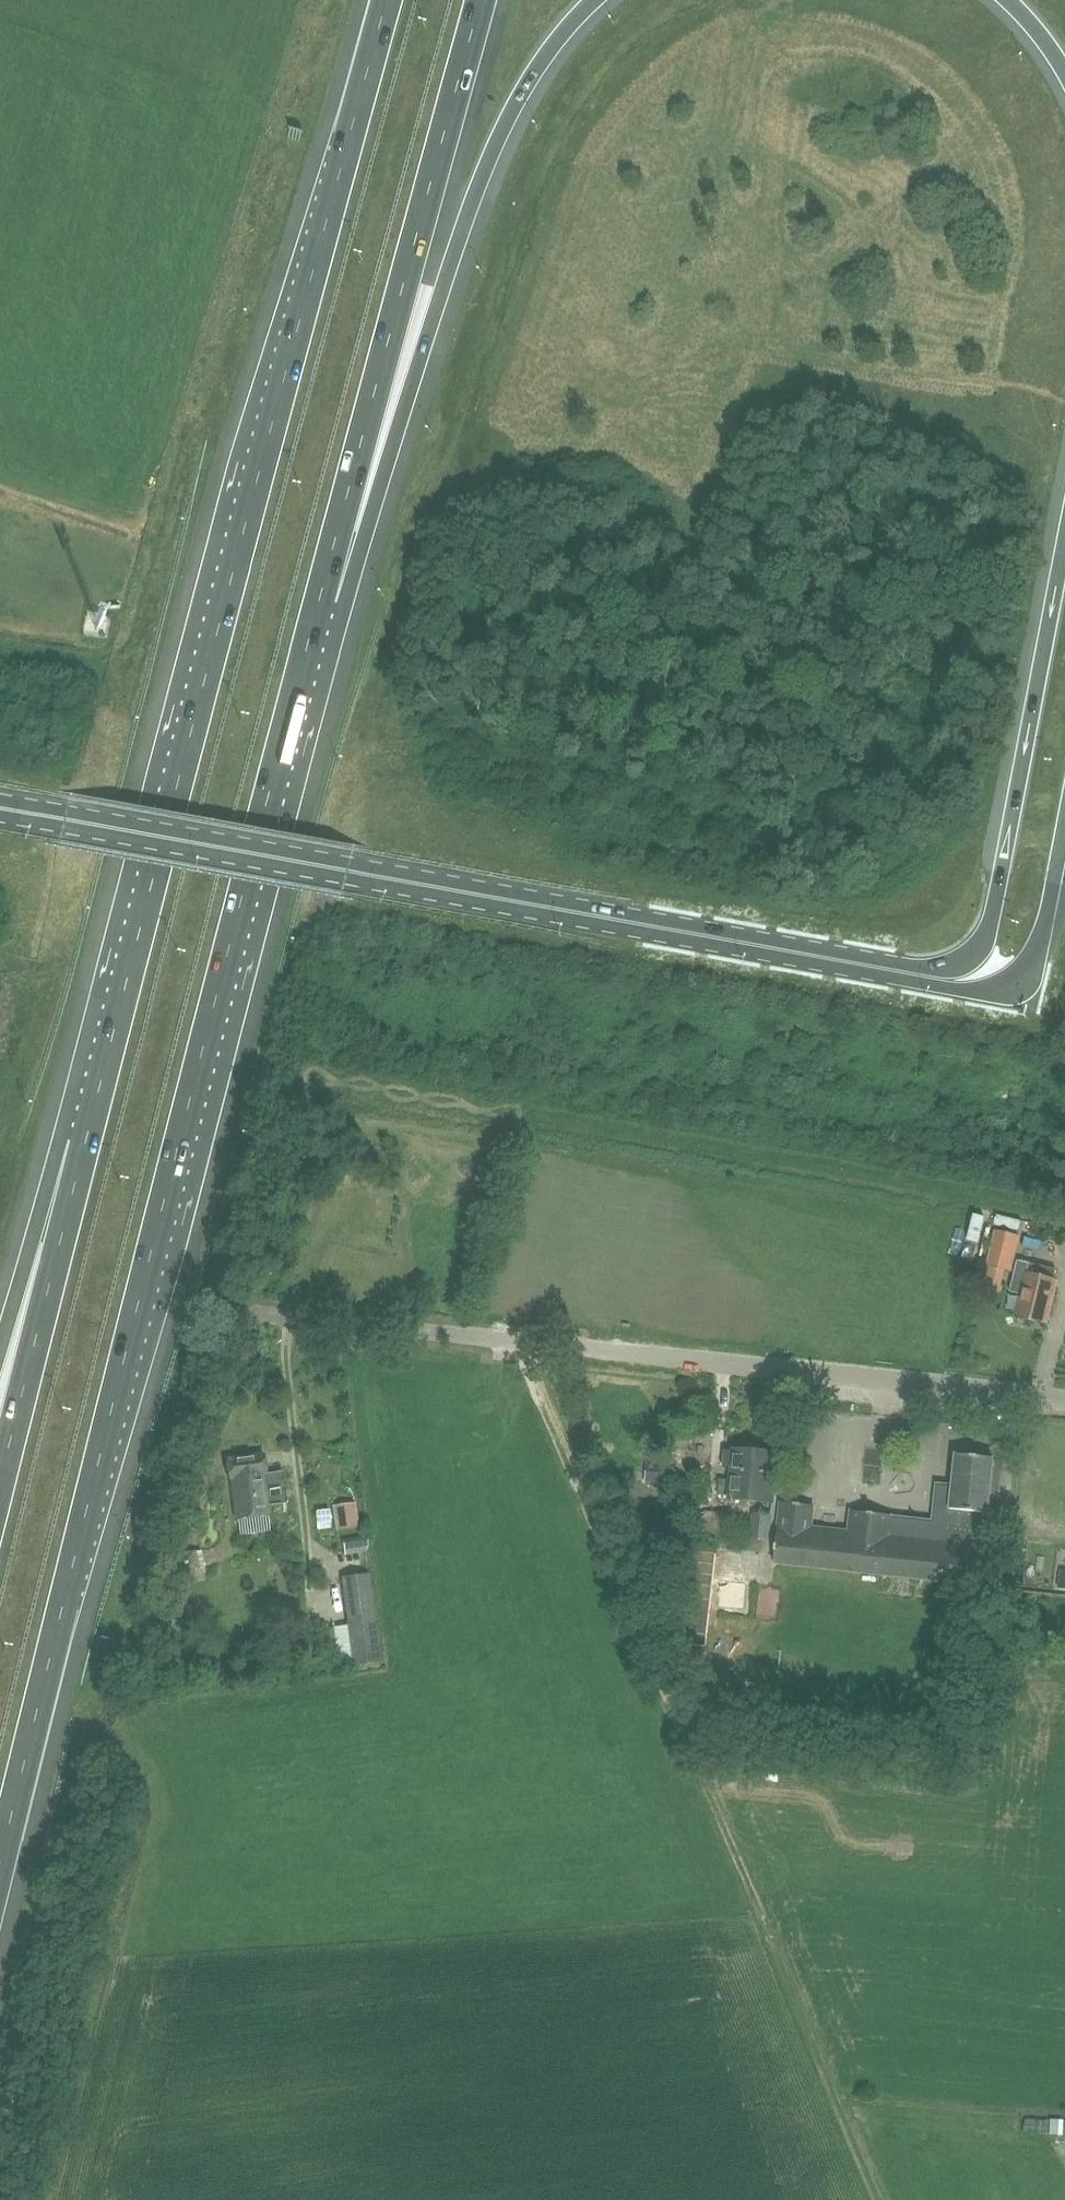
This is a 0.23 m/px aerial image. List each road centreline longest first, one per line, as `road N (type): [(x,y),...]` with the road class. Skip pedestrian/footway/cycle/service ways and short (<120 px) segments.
road 1 (motorway): [(0,1867),(319,605)]
road 2 (motorway): [(385,0),(84,1145)]
road 3 (primary): [(960,983),(0,807)]
road 4 (unclassified): [(1064,1398),(253,1310)]
road 5 (motorway): [(319,605),(396,429),(508,128),(562,38),(599,0)]
road 6 (motorway): [(319,605),(482,0)]
road 7 (motorway): [(1064,516),(996,903),(960,983)]
road 8 (track): [(877,2199),(721,1826)]
road 9 (motorway): [(84,1145),(0,1481)]
road 10 (motorway): [(84,1145),(0,1345)]
road 11 (motorway): [(1010,985),(1035,956),(1064,823)]

